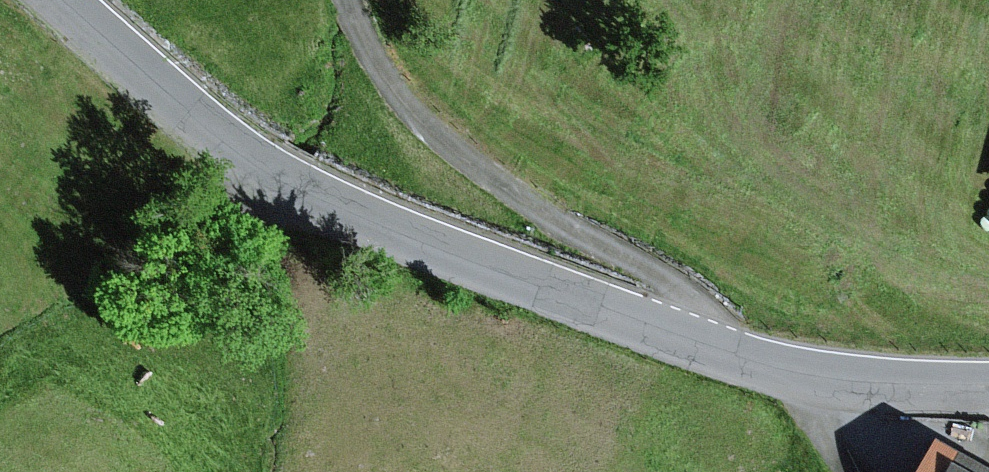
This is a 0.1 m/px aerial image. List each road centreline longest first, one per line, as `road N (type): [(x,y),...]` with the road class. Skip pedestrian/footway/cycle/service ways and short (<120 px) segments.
road 1 (tertiary): [(988,386),(811,375),(373,221),(198,119),(60,0)]
road 2 (track): [(689,338),(691,294),(474,166),(414,111),(375,58),(348,0)]

